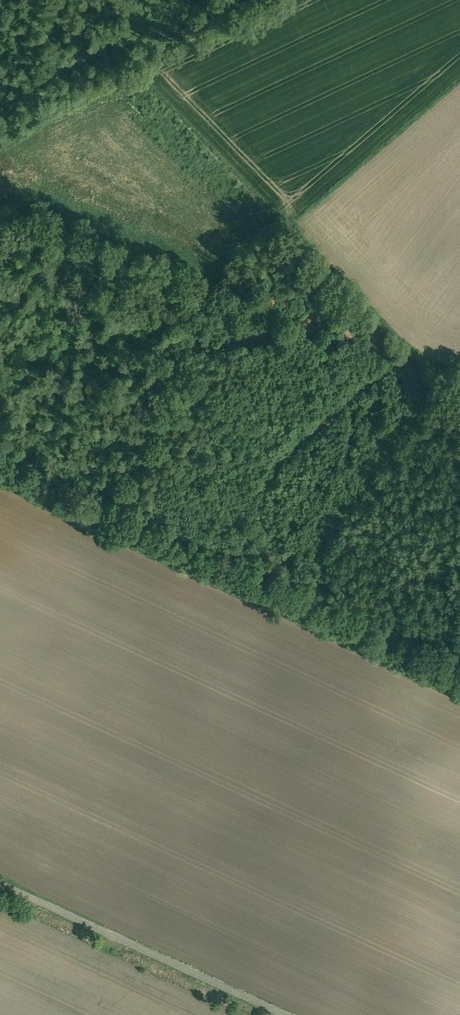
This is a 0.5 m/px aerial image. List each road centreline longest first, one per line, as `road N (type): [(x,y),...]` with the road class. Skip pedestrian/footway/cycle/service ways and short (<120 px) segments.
road 1 (track): [(459,365),(0,194)]
road 2 (residential): [(0,890),(266,1014)]

